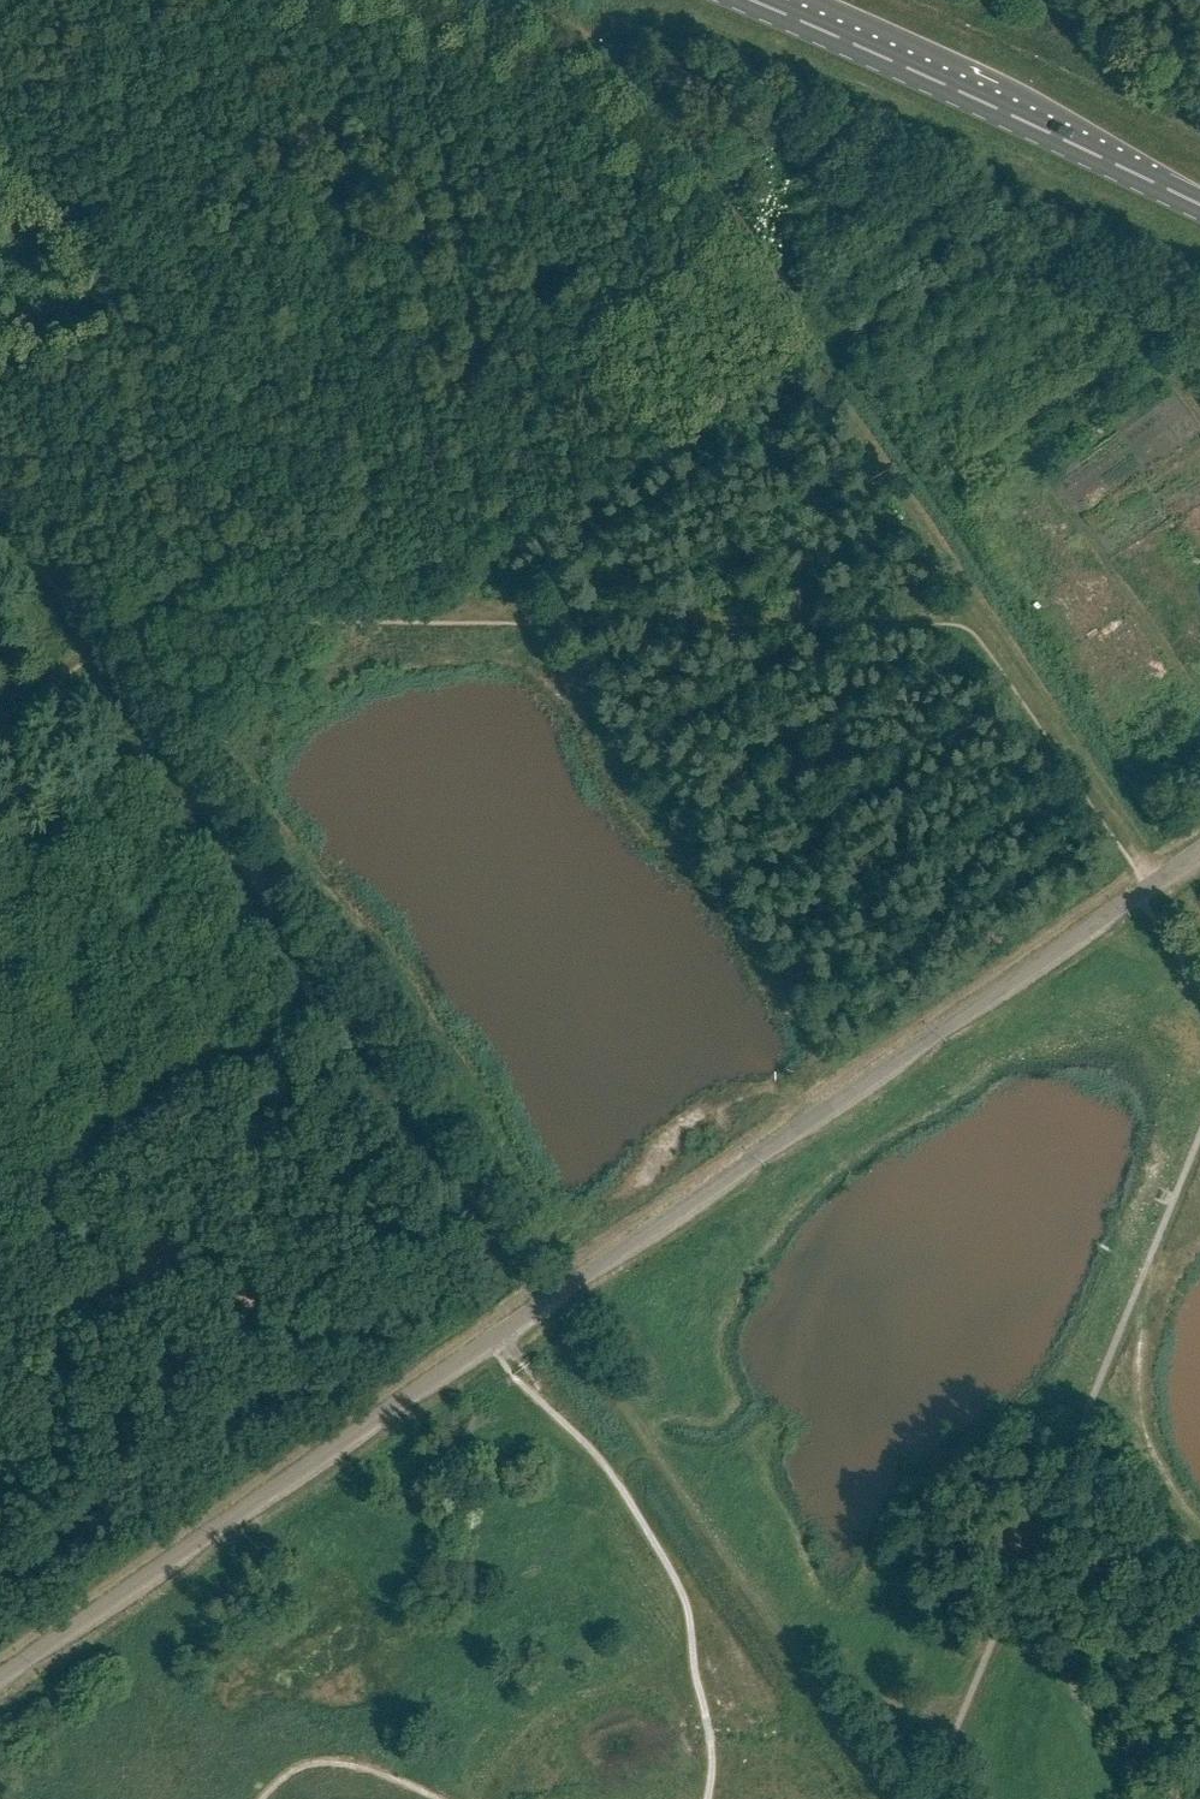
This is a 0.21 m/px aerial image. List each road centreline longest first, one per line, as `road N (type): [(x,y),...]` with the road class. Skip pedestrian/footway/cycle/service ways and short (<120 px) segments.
road 1 (unclassified): [(0,1677),(1137,894)]
road 2 (primary): [(1199,202),(754,0)]

